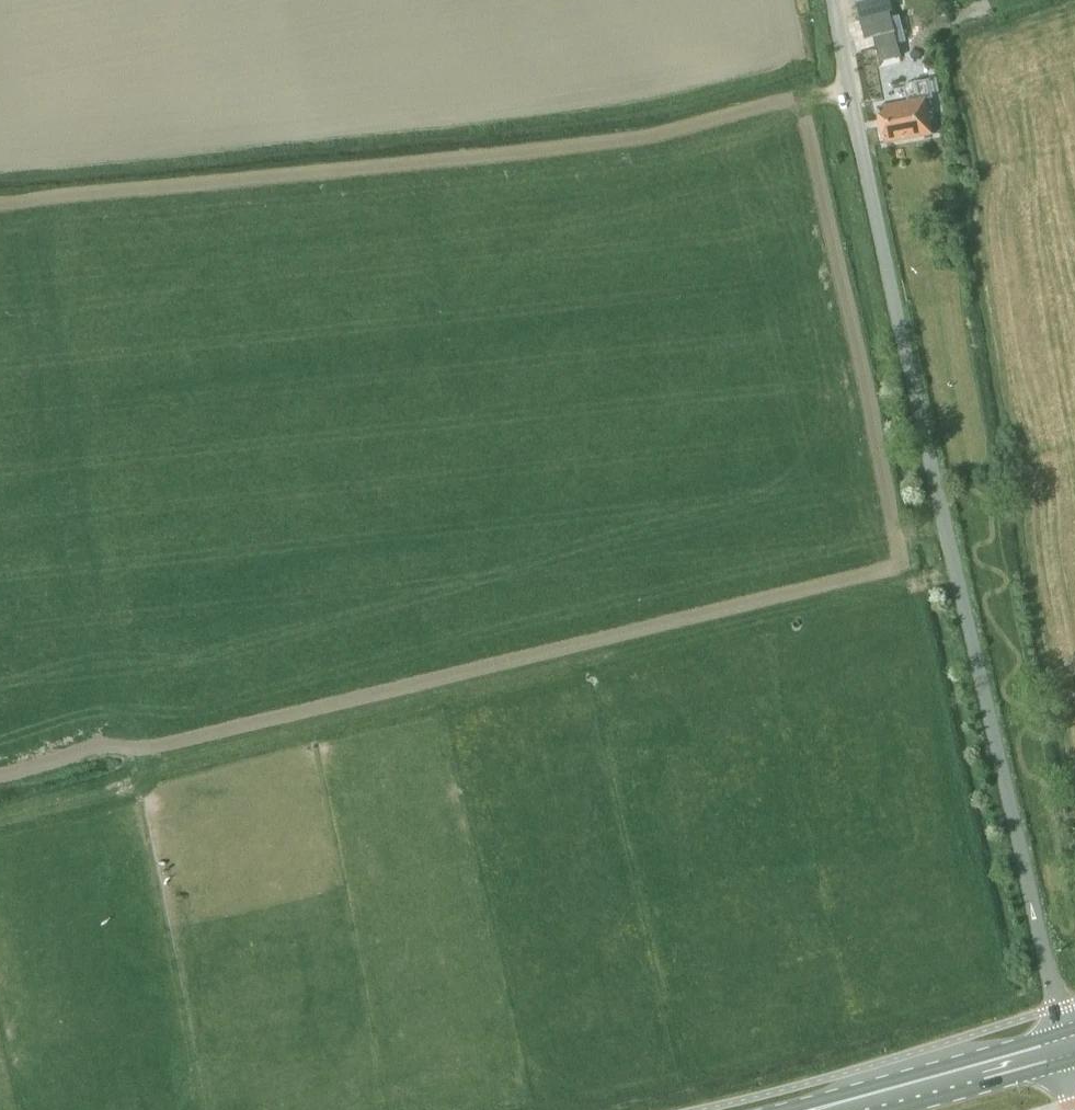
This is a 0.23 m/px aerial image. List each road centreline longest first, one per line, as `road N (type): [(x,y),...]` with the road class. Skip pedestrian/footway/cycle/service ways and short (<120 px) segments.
road 1 (unclassified): [(1059,1006),(972,648),(833,0)]
road 2 (primary): [(852,1109),(1065,1048)]

